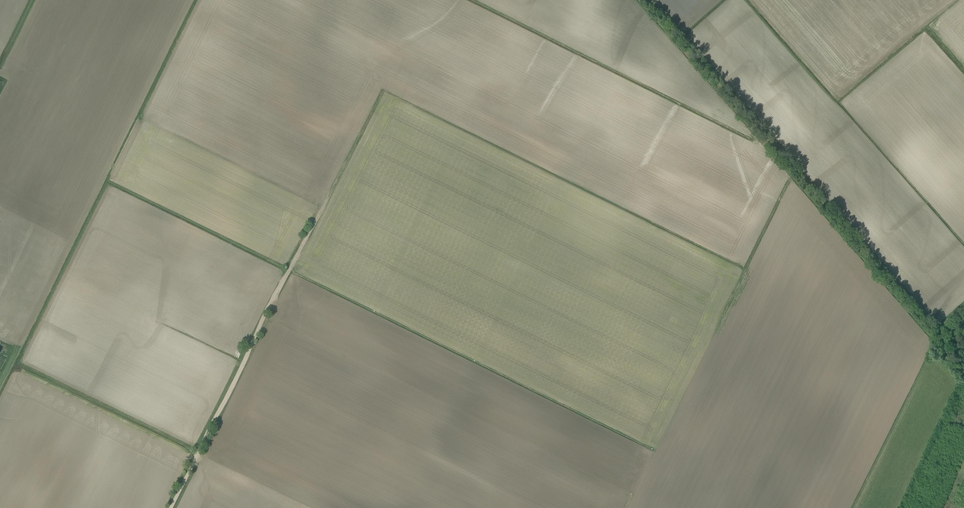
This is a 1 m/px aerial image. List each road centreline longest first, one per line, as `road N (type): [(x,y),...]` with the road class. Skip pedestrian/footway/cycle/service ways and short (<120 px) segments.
road 1 (track): [(171,507),(382,91)]
road 2 (track): [(963,306),(932,339),(848,507)]

